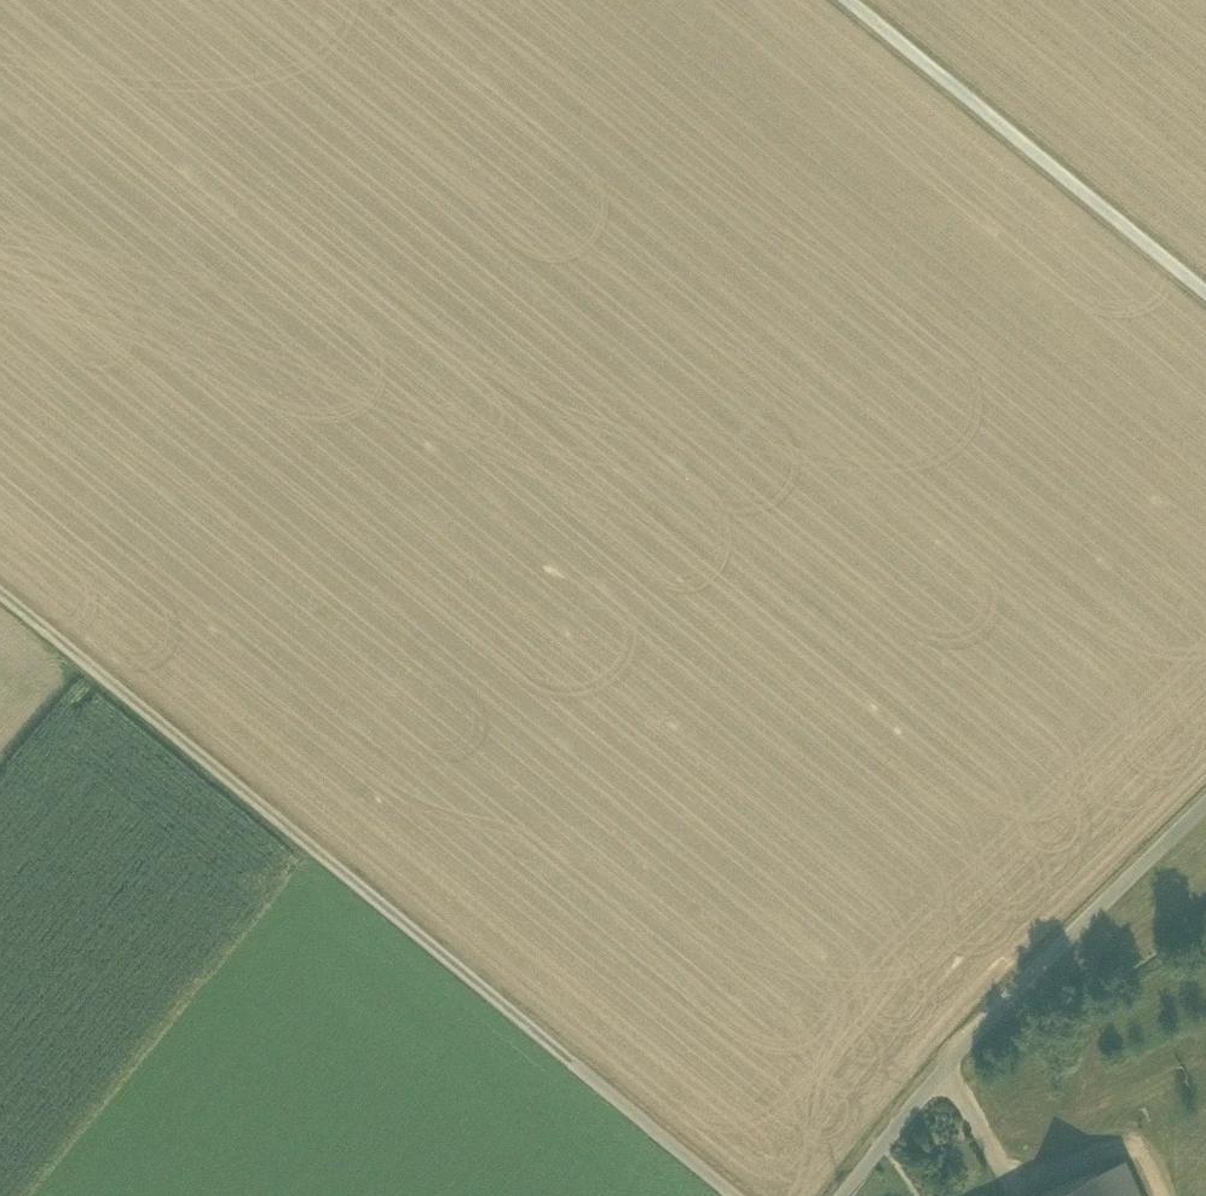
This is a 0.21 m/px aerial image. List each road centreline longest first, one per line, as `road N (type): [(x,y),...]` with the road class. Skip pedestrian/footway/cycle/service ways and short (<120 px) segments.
road 1 (track): [(0,599),(733,1195)]
road 2 (unclassified): [(1205,805),(986,1018),(837,1195)]
road 3 (track): [(842,0),(1205,296)]

